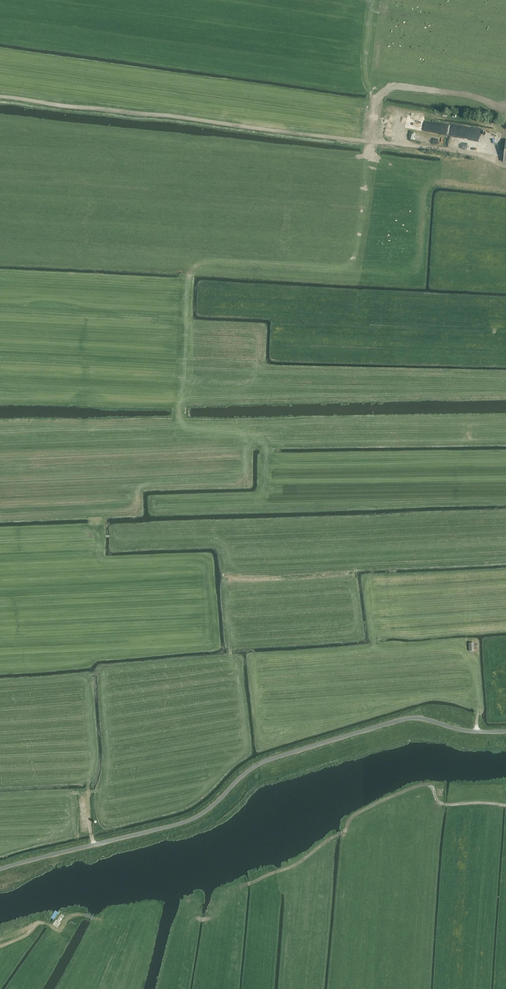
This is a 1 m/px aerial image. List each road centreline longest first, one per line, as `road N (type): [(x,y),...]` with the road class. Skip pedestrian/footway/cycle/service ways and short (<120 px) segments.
road 1 (unclassified): [(0,870),(194,819),(262,763),(402,720),(505,732)]
road 2 (track): [(505,166),(459,153),(0,97)]
road 3 (track): [(505,806),(444,805),(433,786),(421,785),(354,815),(345,832),(292,867),(247,885)]

